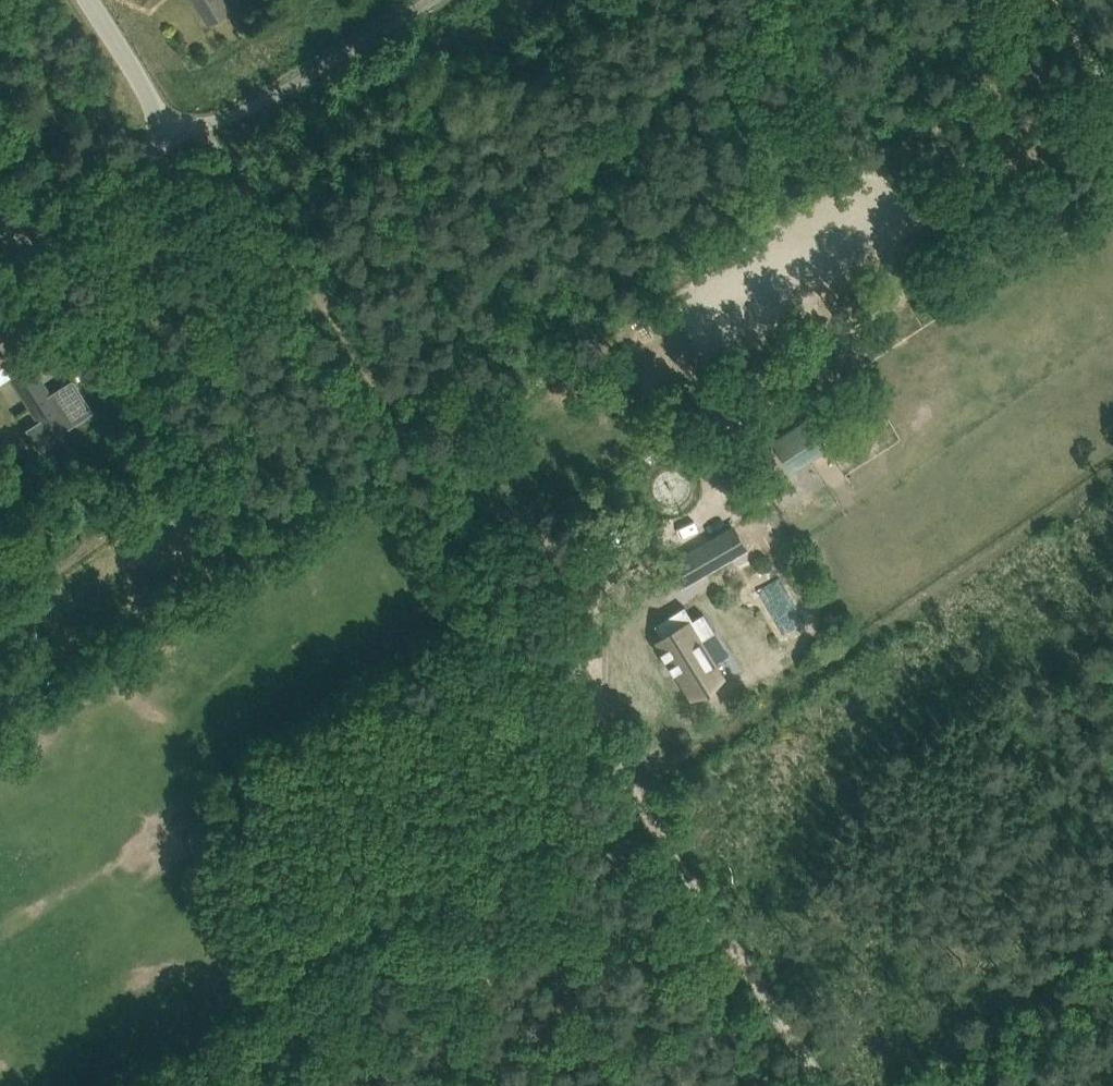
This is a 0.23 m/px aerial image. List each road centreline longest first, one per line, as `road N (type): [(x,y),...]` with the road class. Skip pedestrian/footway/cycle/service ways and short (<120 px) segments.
road 1 (track): [(165,124),(218,151),(438,469),(586,587),(583,657),(598,730)]
road 2 (unclassified): [(822,1085),(598,730)]
road 3 (unclassified): [(165,124),(230,116),(263,102),(432,0)]
road 4 (unclassified): [(0,270),(131,186),(165,124)]
road 5 (unclassified): [(165,124),(86,0)]

